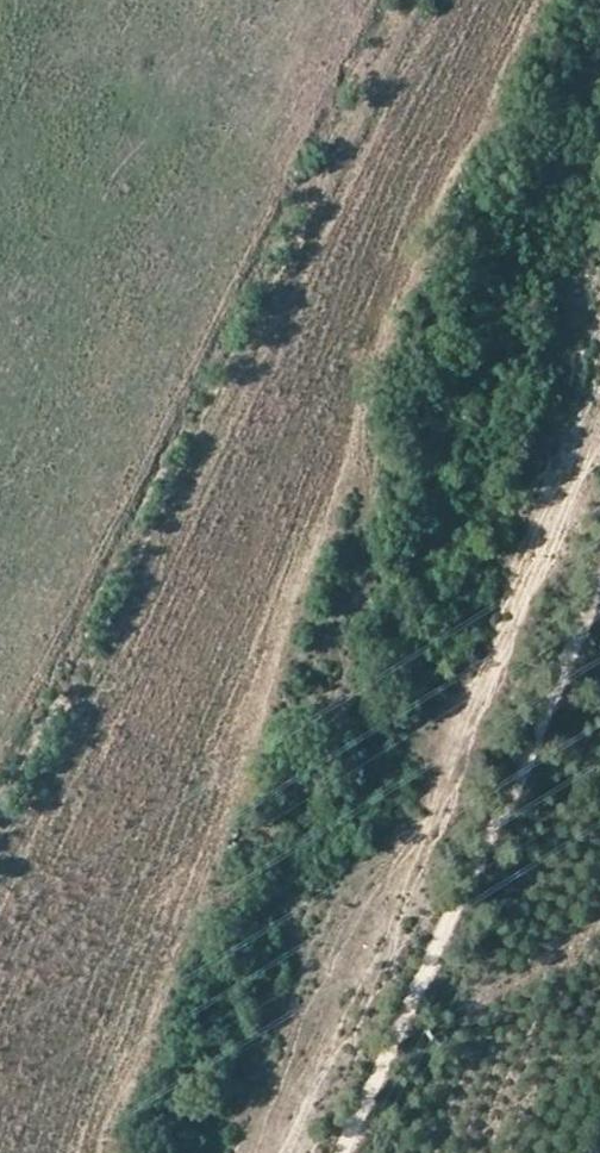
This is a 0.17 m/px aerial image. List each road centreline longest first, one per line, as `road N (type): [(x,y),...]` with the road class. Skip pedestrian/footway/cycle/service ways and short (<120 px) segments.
road 1 (track): [(338,1152),(599,575)]

